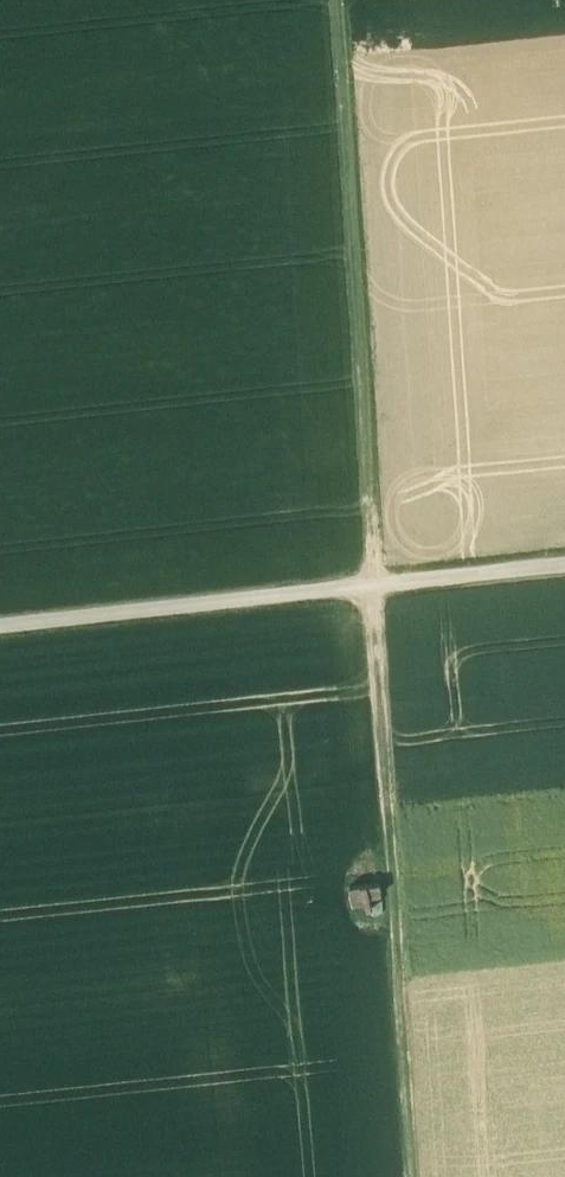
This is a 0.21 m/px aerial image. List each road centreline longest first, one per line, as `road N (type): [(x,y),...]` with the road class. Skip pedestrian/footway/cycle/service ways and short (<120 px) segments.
road 1 (track): [(421,1176),(372,586)]
road 2 (track): [(372,586),(333,0)]
road 3 (track): [(372,586),(0,626)]
road 4 (track): [(564,566),(372,586)]

